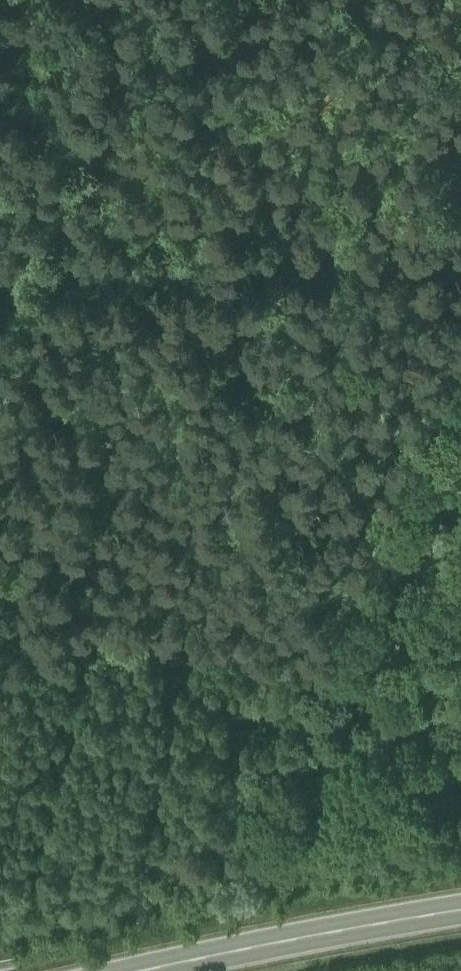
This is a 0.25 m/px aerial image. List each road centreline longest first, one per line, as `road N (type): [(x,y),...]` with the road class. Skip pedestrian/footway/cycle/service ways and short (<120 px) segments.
road 1 (secondary): [(110,970),(460,905)]

